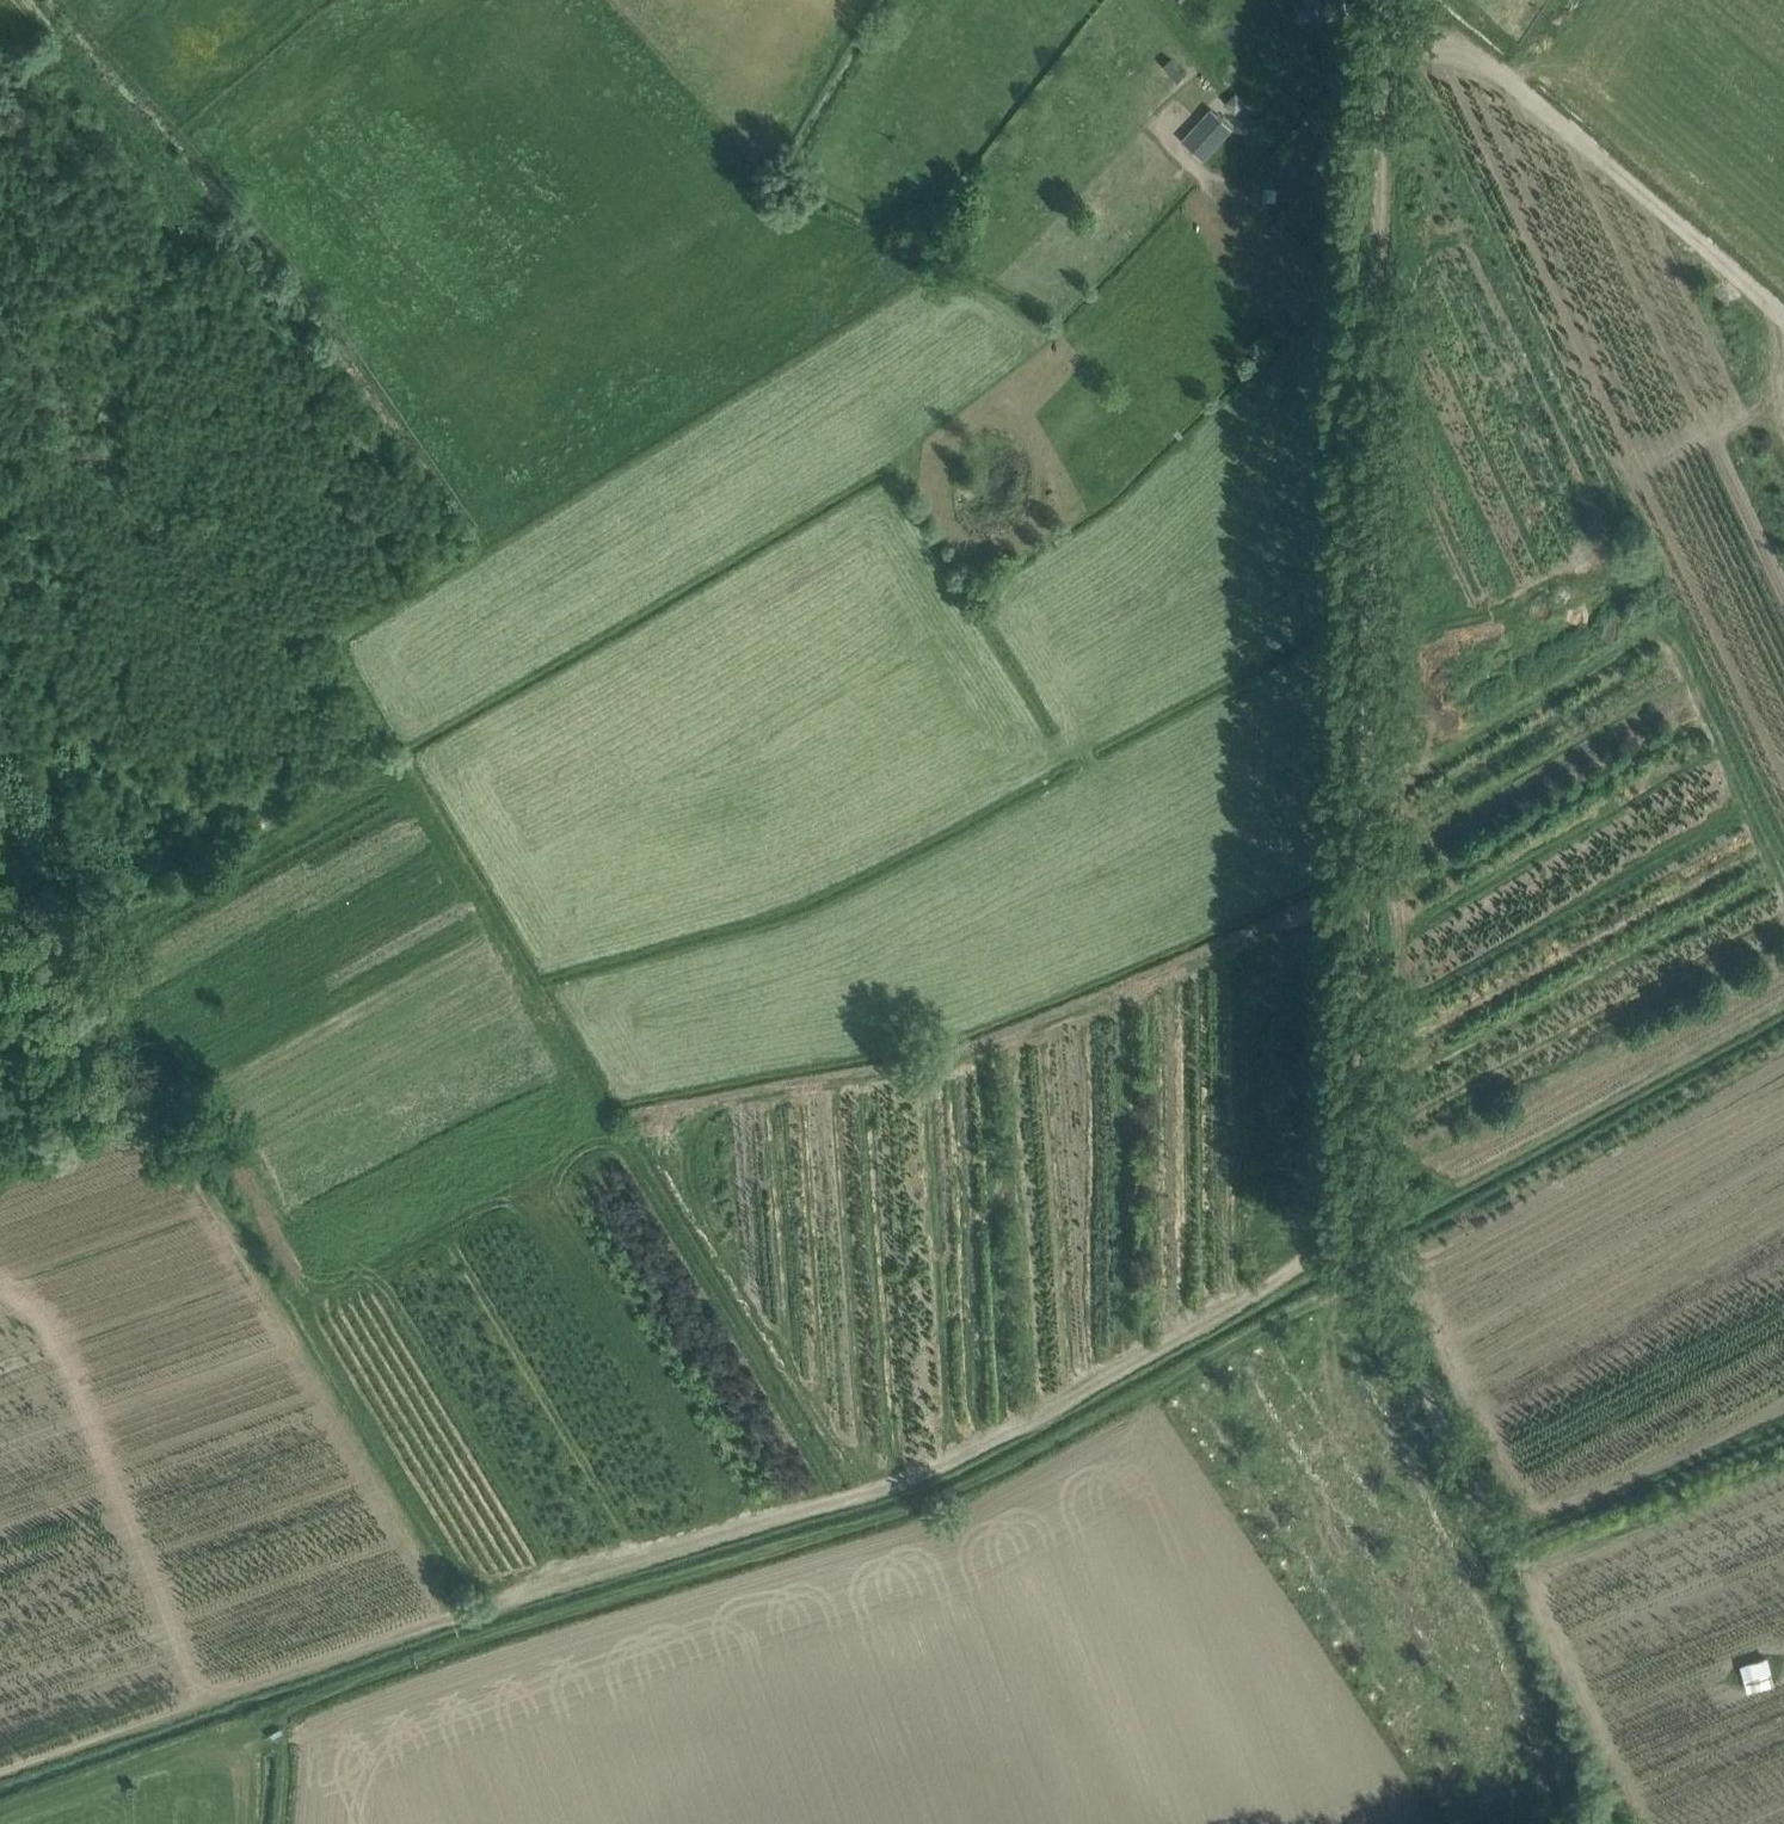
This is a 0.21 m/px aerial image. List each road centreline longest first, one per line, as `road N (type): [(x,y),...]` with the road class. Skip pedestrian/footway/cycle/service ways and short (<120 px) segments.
road 1 (track): [(1379,16),(1349,1293)]
road 2 (track): [(211,1202),(155,1117),(130,1114),(0,1166)]

